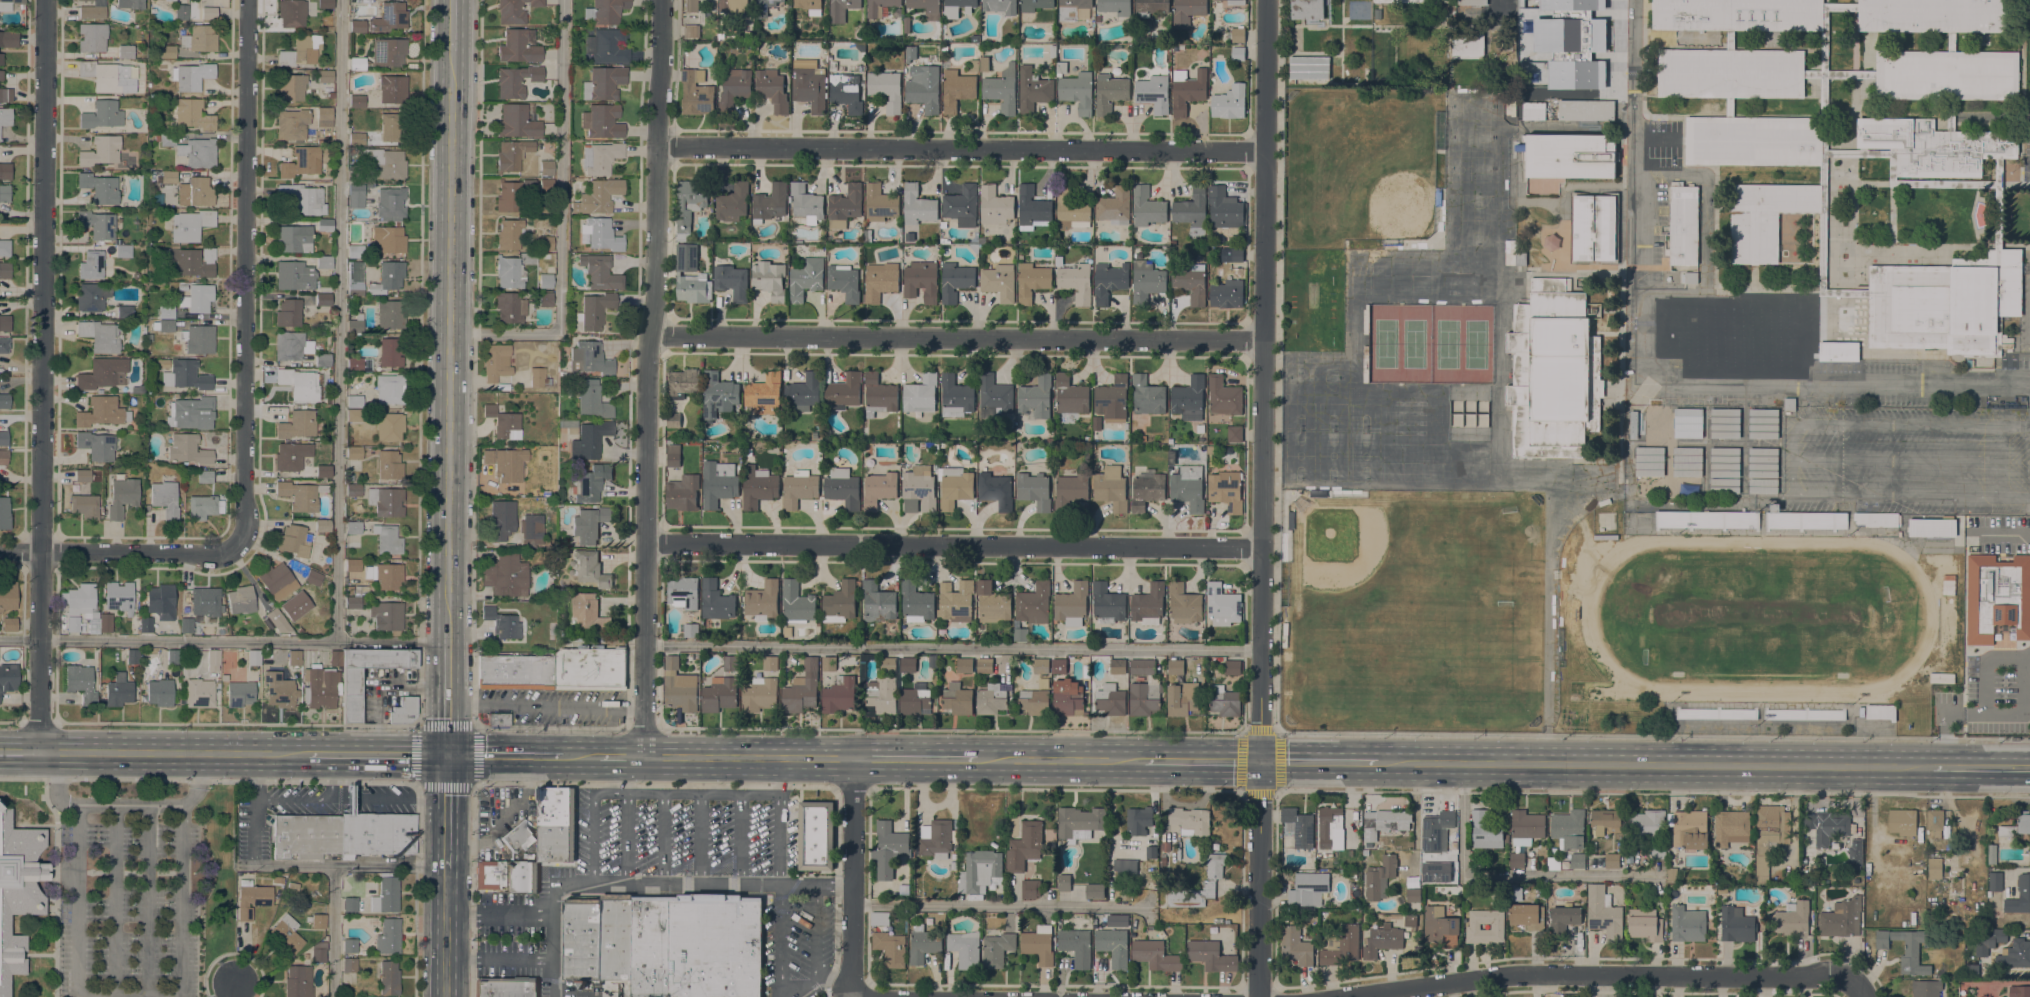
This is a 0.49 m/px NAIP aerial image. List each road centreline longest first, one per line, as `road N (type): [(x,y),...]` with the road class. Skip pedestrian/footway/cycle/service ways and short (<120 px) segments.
road 1 (tertiary): [(1258,996),(1268,0)]
road 2 (residential): [(644,757),(646,356),(656,283),(663,0)]
road 3 (residential): [(37,754),(44,0)]
road 4 (residential): [(1264,340),(647,336)]
road 5 (residential): [(1262,547),(645,543)]
road 6 (residential): [(1266,150),(657,146)]
road 7 (primary): [(446,629),(451,51)]
road 8 (primary): [(1933,768),(1375,764)]
road 9 (residential): [(232,550),(245,534),(248,0)]
road 10 (residential): [(1857,983),(1828,974),(1511,974),(1346,996)]
road 11 (primary): [(308,756),(37,754)]
road 12 (residential): [(851,995),(852,758)]
road 13 (residential): [(232,550),(0,552)]
road 14 (primary): [(852,758),(644,757)]
road 15 (primary): [(1143,761),(975,760)]
road 16 (primary): [(446,758),(308,756)]
road 17 (primary): [(445,996),(446,867)]
road 18 (primary): [(446,758),(446,629)]
road 19 (primary): [(975,760),(852,758)]

